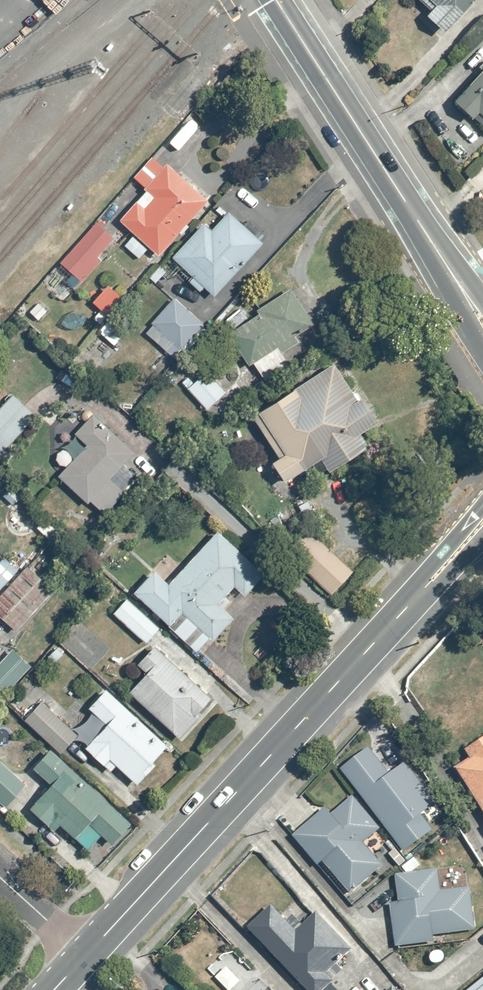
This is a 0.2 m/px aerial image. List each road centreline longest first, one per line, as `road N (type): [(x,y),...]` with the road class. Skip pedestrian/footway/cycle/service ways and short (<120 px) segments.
road 1 (residential): [(85,955),(482,528)]
road 2 (secondary): [(275,0),(482,321)]

